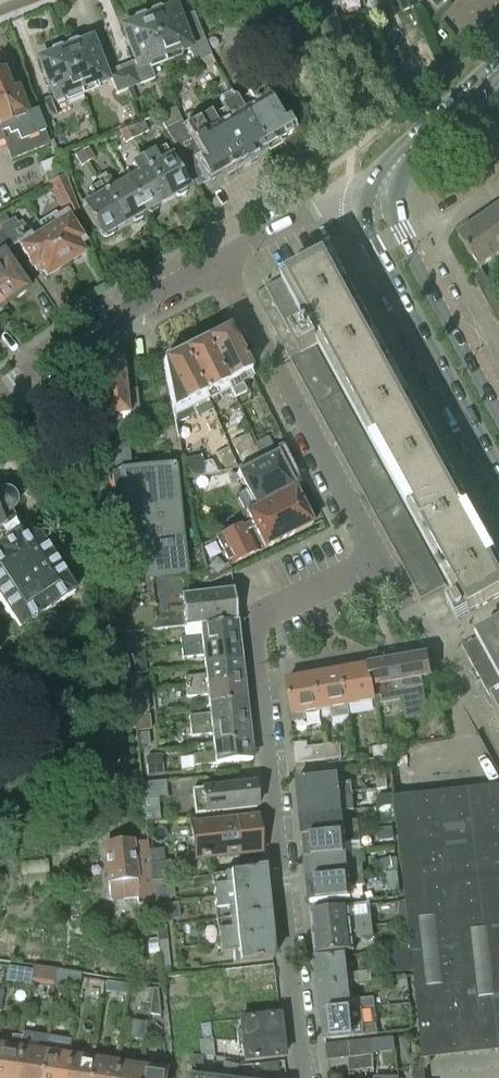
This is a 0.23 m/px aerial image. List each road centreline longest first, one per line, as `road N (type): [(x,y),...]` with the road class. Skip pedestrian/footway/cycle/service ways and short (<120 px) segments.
road 1 (residential): [(381,565),(262,619),(255,643),(302,1077)]
road 2 (residential): [(381,565),(221,261)]
road 3 (tertiary): [(379,190),(368,223),(374,246),(498,474)]
road 4 (residential): [(0,394),(139,301),(221,261)]
road 5 (tertiary): [(498,412),(379,190)]
road 6 (residential): [(498,742),(449,650),(381,565)]
road 7 (tertiary): [(379,190),(409,147),(498,59)]
road 8 (residential): [(221,261),(313,210),(379,190)]

